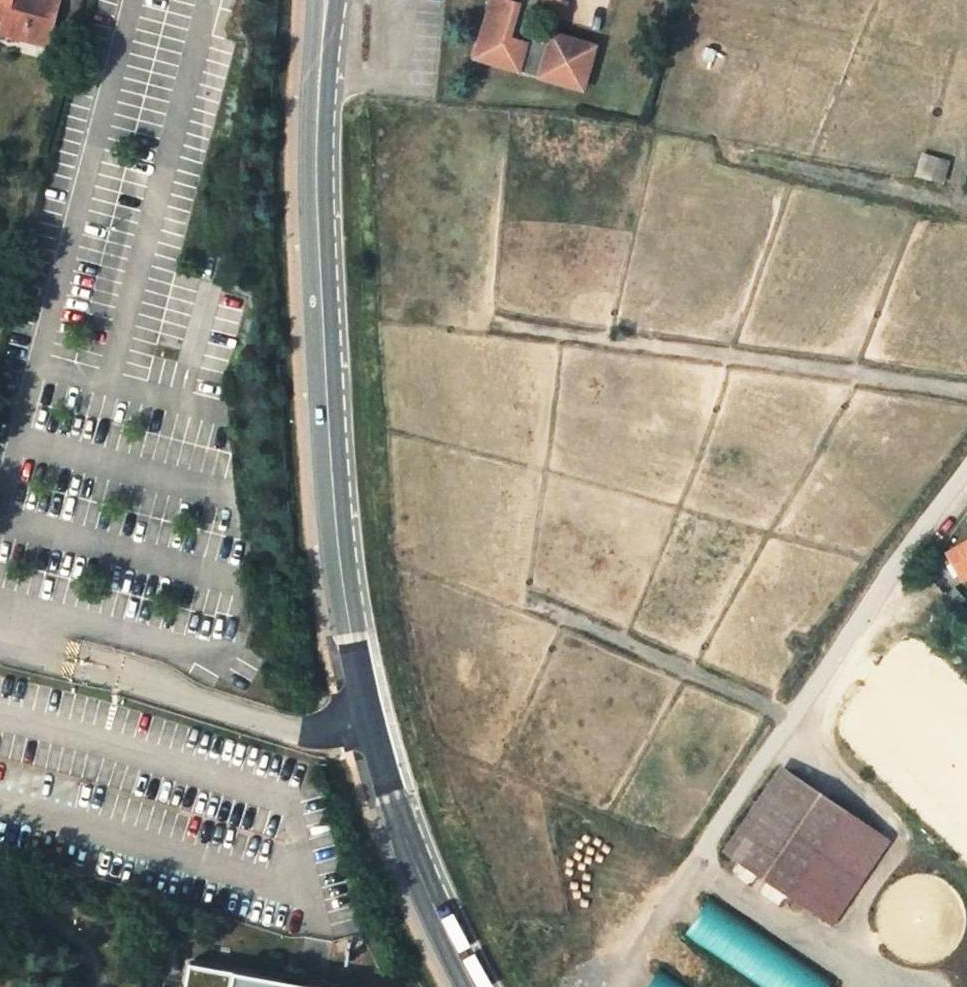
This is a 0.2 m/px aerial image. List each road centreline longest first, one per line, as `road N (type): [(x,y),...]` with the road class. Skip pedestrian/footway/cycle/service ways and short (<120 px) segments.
road 1 (primary): [(320,65),(316,187),(339,566),(368,724),(405,831),(474,986)]
road 2 (track): [(705,870),(847,963),(857,986)]

